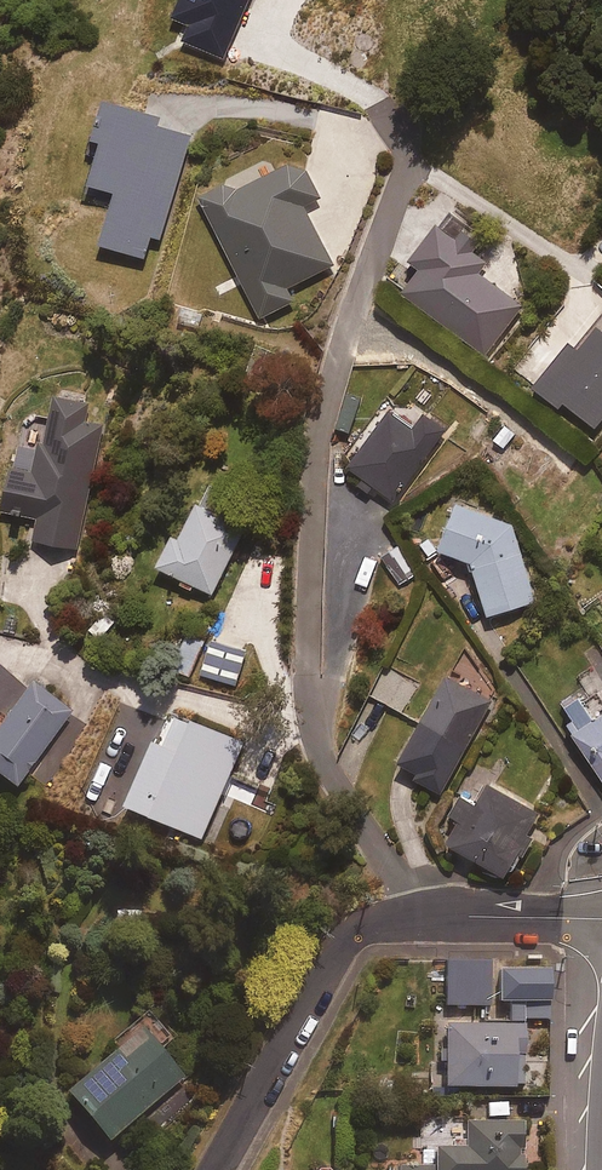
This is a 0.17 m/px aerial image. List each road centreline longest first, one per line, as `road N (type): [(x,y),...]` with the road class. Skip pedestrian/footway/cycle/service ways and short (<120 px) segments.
road 1 (residential): [(414,918),(315,740),(306,674),(319,426),(403,178),(398,130)]
road 2 (residential): [(414,918),(362,933),(337,955),(211,1169)]
road 3 (residential): [(601,918),(414,918)]

